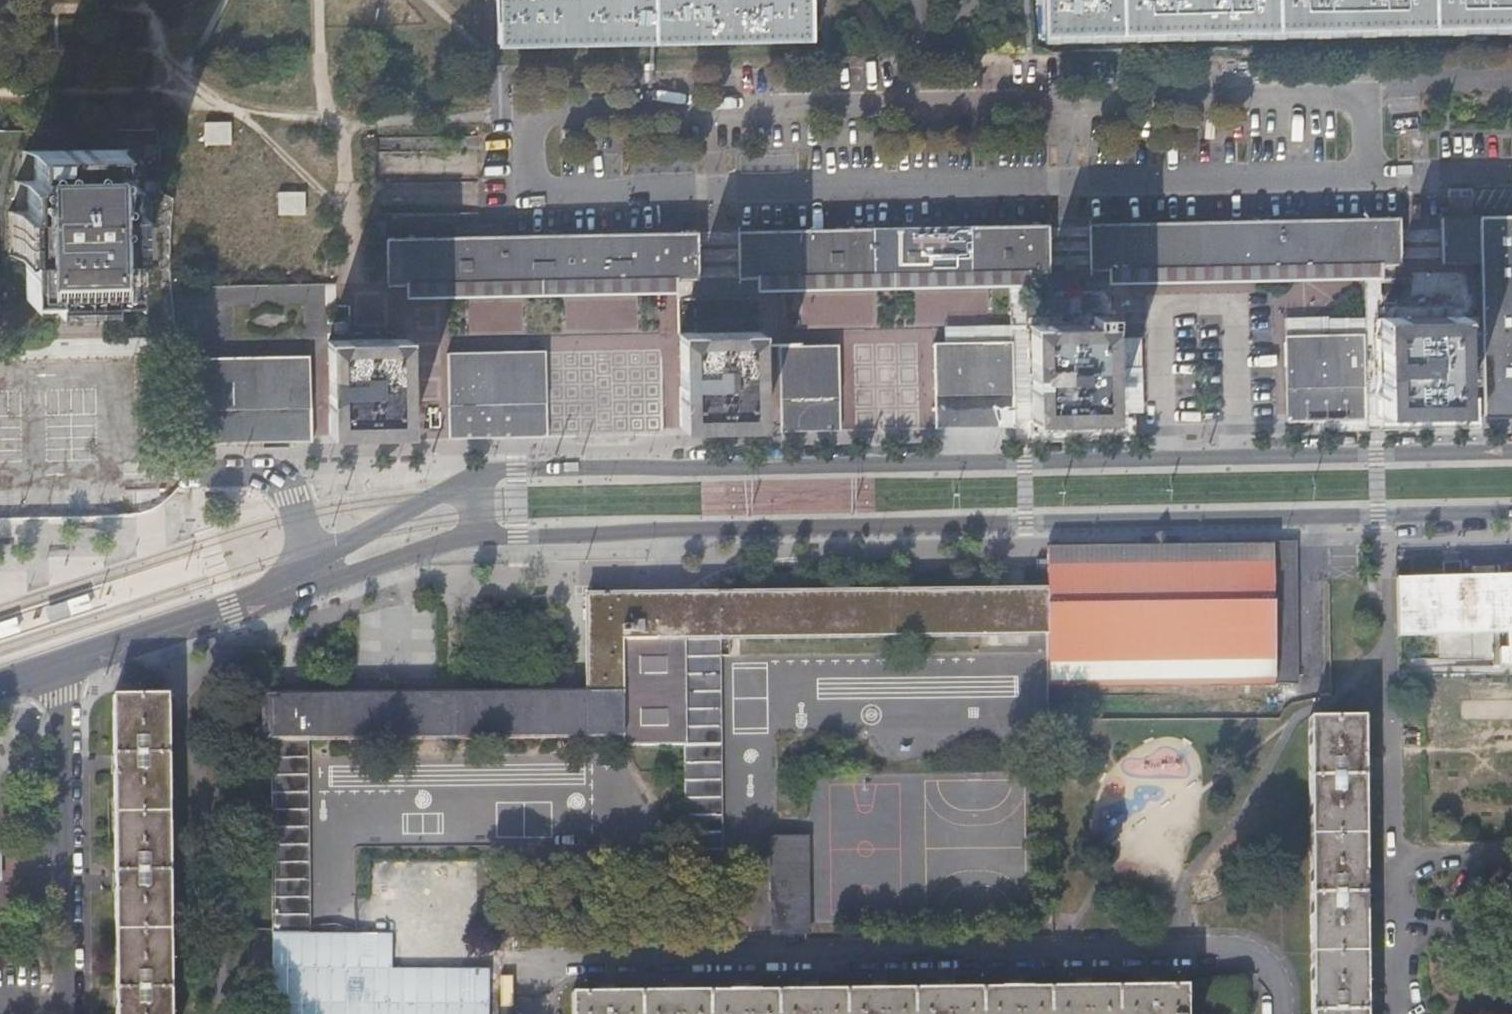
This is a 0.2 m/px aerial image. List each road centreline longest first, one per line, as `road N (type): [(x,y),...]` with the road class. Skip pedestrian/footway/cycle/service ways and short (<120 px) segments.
road 1 (residential): [(475,537),(1511,512)]
road 2 (residential): [(1511,452),(483,472)]
road 3 (residential): [(510,961),(1238,950),(1269,967),(1279,1013)]
road 4 (residential): [(1389,545),(1396,1013)]
road 5 (residential): [(54,668),(66,695),(67,1013)]
road 6 (residential): [(314,576),(54,668)]
road 7 (residential): [(483,472),(370,533),(314,576)]
road 8 (residential): [(314,576),(475,537)]

